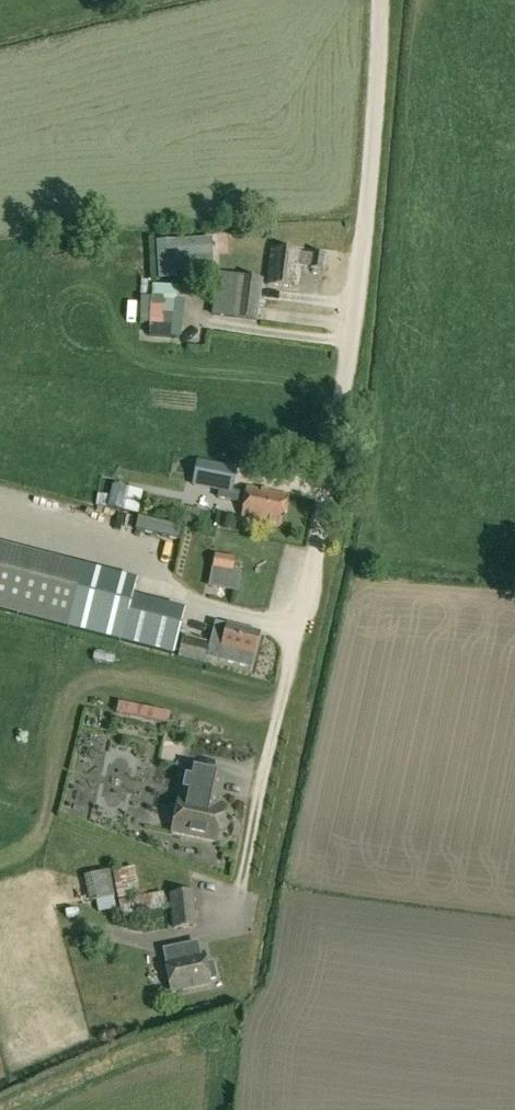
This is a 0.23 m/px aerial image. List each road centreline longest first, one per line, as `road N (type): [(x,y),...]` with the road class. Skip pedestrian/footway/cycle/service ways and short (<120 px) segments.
road 1 (unclassified): [(242,888),(336,466),(365,235),(381,0)]

